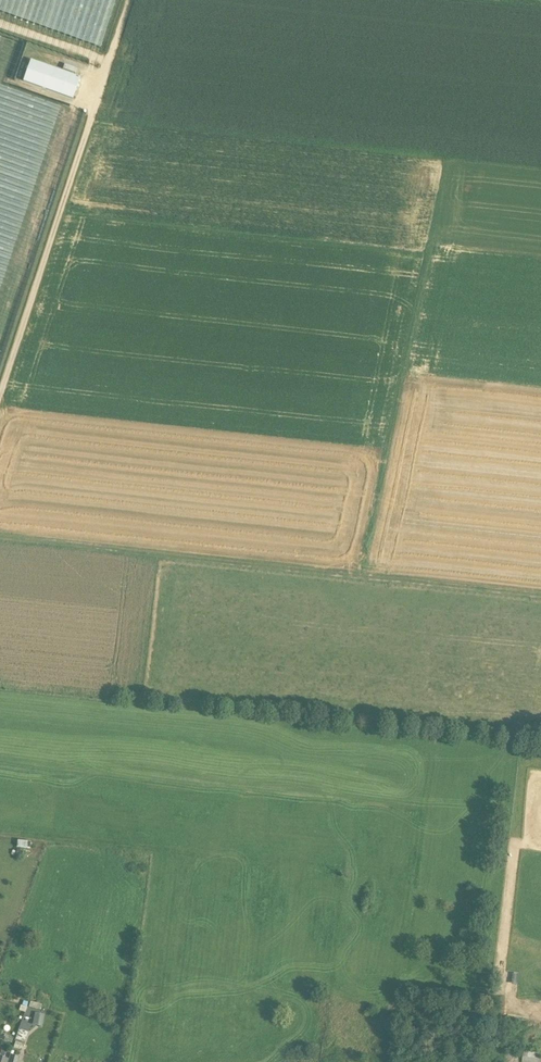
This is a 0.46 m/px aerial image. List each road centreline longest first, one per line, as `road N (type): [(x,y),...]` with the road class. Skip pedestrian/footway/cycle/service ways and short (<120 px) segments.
road 1 (track): [(540,596),(0,539)]
road 2 (track): [(362,577),(447,165)]
road 3 (track): [(0,394),(129,0)]
road 4 (track): [(540,741),(148,699)]
road 5 (track): [(0,835),(273,864)]

